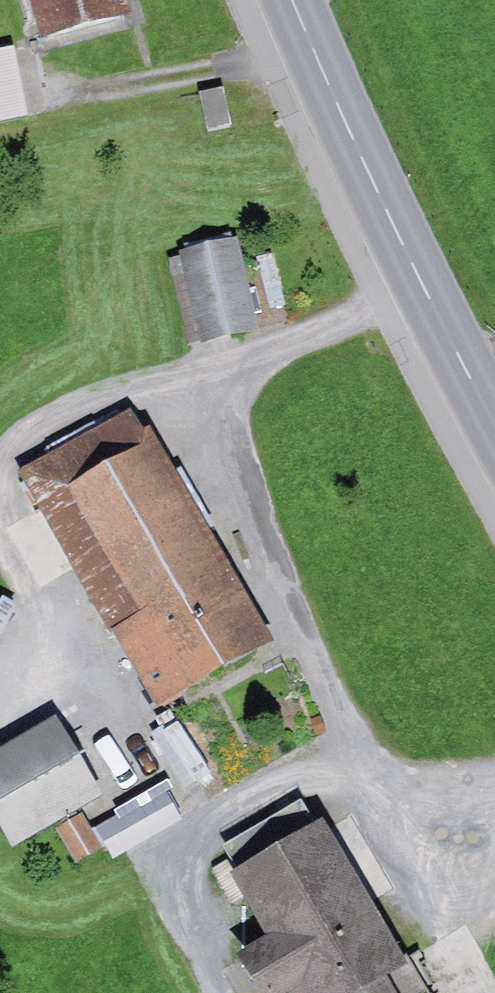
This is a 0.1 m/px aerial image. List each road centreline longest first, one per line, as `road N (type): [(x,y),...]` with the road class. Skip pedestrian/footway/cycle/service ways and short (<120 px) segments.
road 1 (primary): [(288,0),(494,447)]

